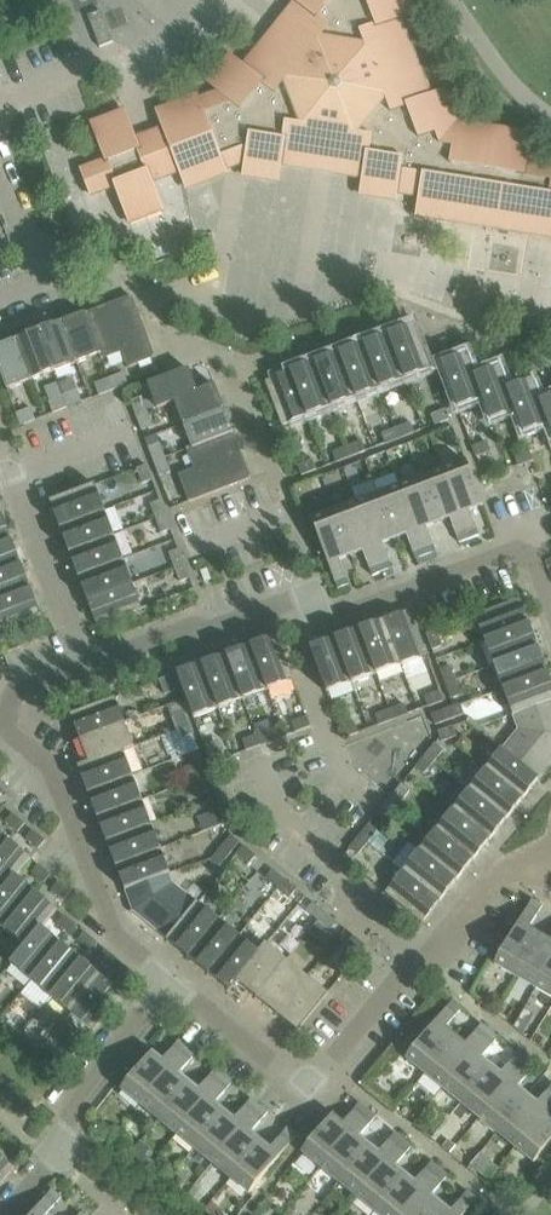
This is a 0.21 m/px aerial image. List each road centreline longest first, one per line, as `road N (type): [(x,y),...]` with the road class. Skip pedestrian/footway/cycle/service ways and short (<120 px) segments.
road 1 (residential): [(92,665),(318,591),(329,621),(534,549),(550,596)]
road 2 (residential): [(174,978),(110,924),(48,761),(7,733),(15,694),(92,665)]
road 3 (residential): [(410,967),(305,1085),(174,978)]
road 4 (residential): [(6,1214),(51,1158),(88,1087),(174,978)]
road 5 (residential): [(92,665),(0,453)]
road 6 (residential): [(550,855),(495,879),(444,955),(410,967)]
road 7 (residential): [(0,300),(42,284),(0,178)]
road 8 (residential): [(410,967),(398,937),(346,900),(347,881),(323,853)]
road 9 (residential): [(323,853),(364,792),(335,765),(320,730)]
road 10 (residential): [(323,853),(277,814),(256,757)]

